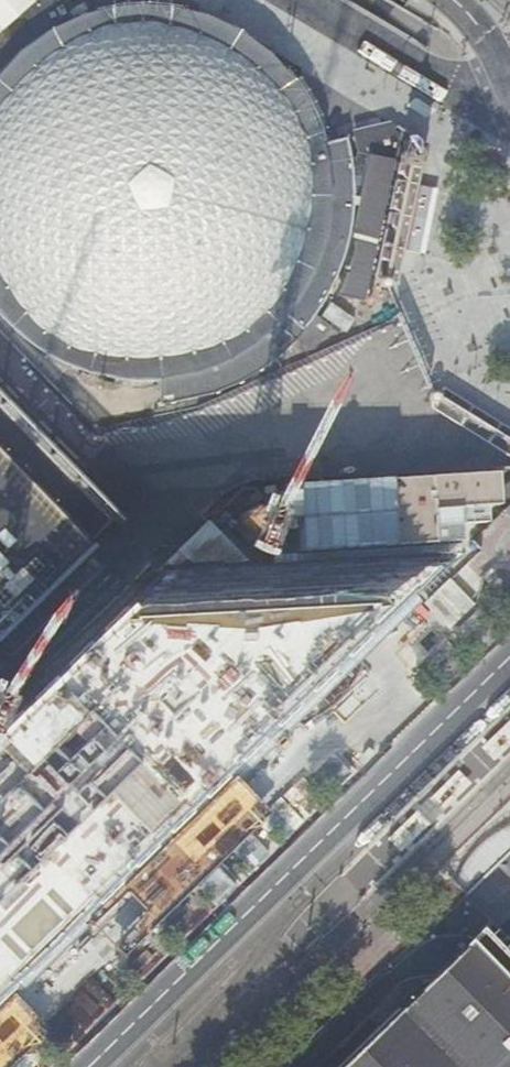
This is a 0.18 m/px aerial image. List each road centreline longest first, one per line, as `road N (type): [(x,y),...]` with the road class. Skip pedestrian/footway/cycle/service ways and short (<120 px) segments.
road 1 (unknown): [(509,587),(14,1066)]
road 2 (primary): [(509,640),(78,1066)]

